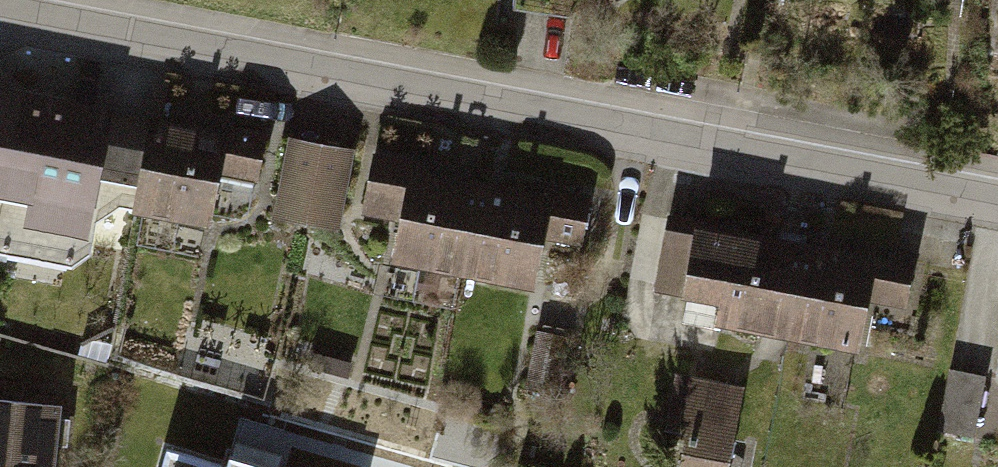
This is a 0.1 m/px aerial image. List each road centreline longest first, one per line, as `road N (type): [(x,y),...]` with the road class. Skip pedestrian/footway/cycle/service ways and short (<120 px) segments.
road 1 (residential): [(0,17),(997,205)]

